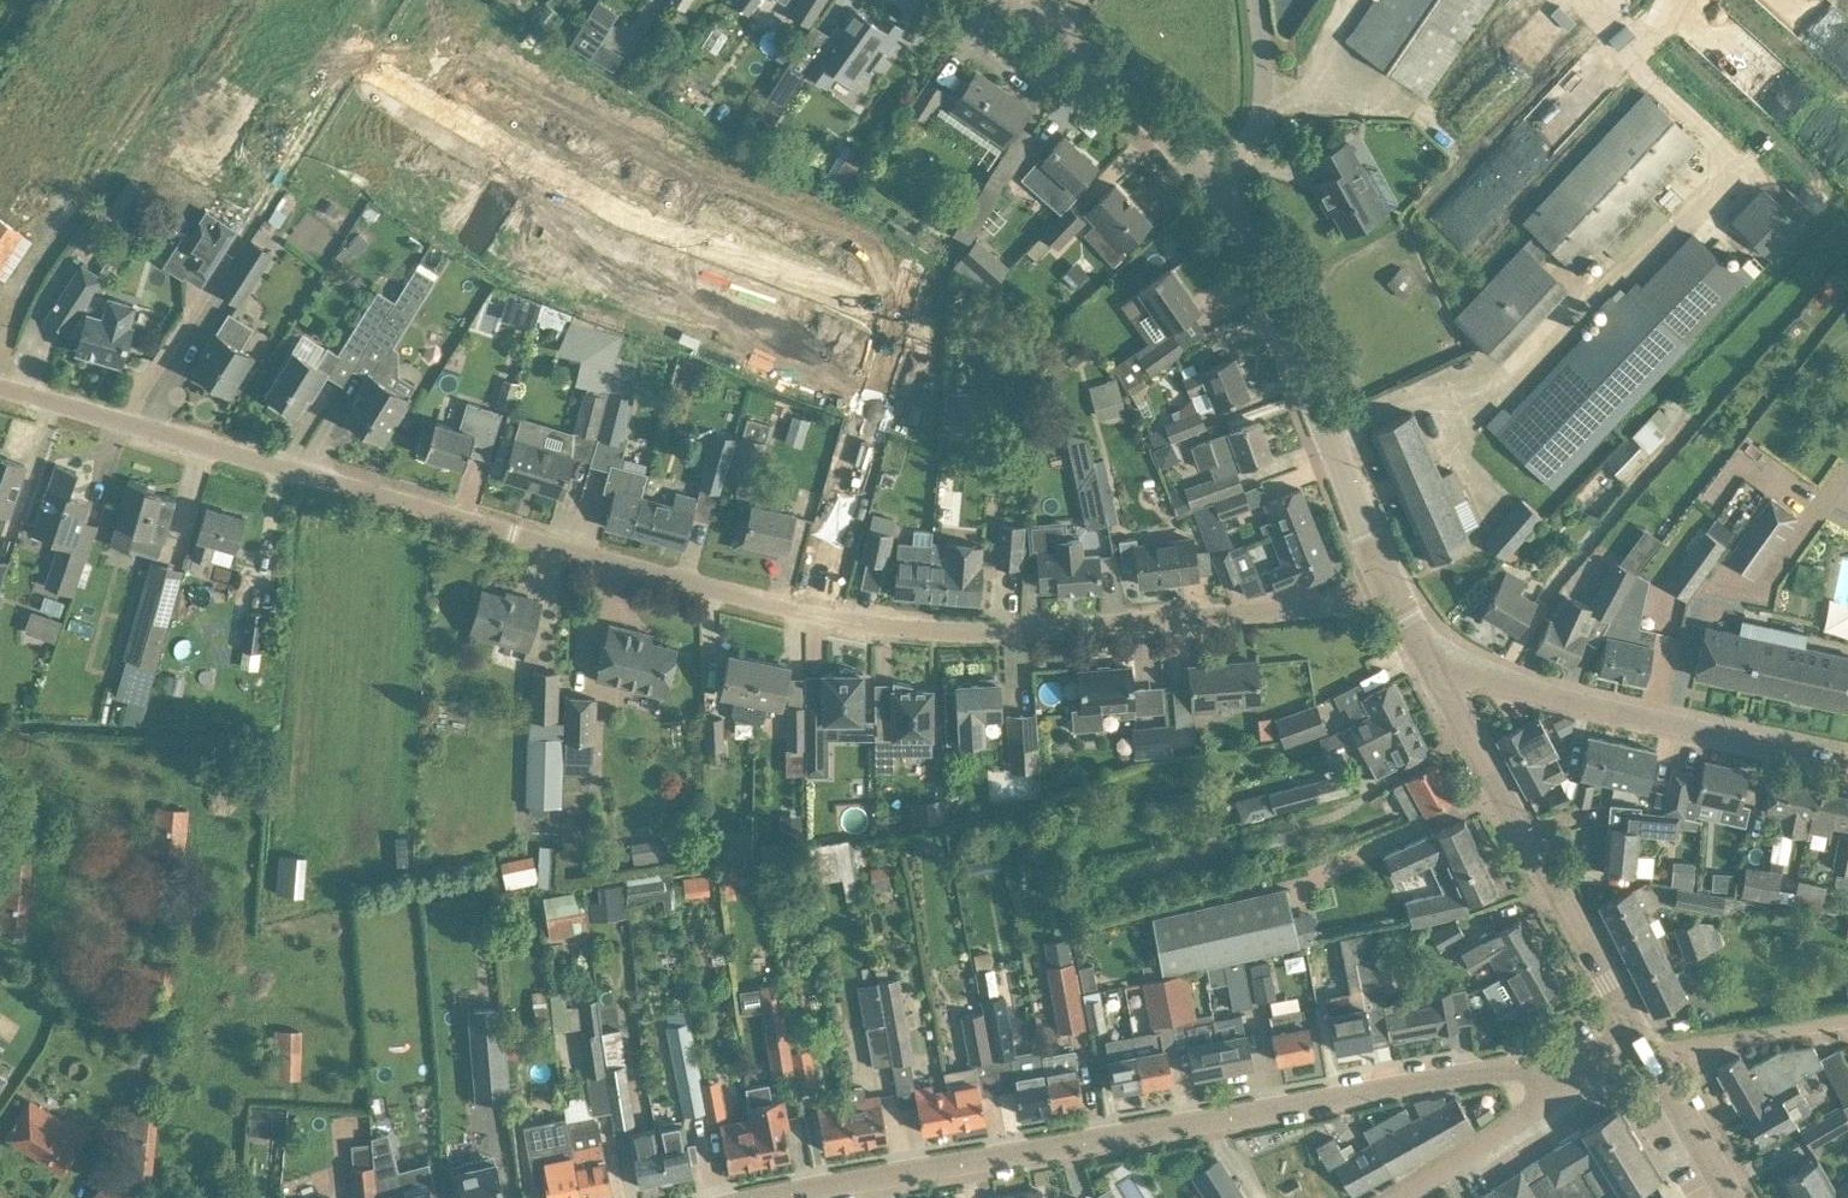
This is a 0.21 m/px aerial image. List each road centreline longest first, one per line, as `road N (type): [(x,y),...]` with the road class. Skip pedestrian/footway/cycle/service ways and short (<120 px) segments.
road 1 (residential): [(812,612),(0,386)]
road 2 (residential): [(759,1197),(1512,1064),(1553,1089)]
road 3 (residential): [(899,316),(616,215),(363,66)]
road 4 (residential): [(1397,598),(971,632),(812,612)]
road 5 (tertiary): [(1397,598),(1220,190)]
road 6 (residential): [(1847,763),(1435,668)]
road 7 (tertiary): [(1637,1032),(1435,668)]
road 8 (residential): [(812,612),(899,316)]
road 9 (tertiary): [(1220,190),(1181,142),(1012,0)]
road 10 (unclassified): [(1220,190),(1261,116),(1254,0)]
road 11 (residential): [(1650,1056),(1847,1019)]
road 12 (residential): [(1395,1197),(1553,1089)]
road 13 (tertiary): [(1731,1197),(1650,1056)]

